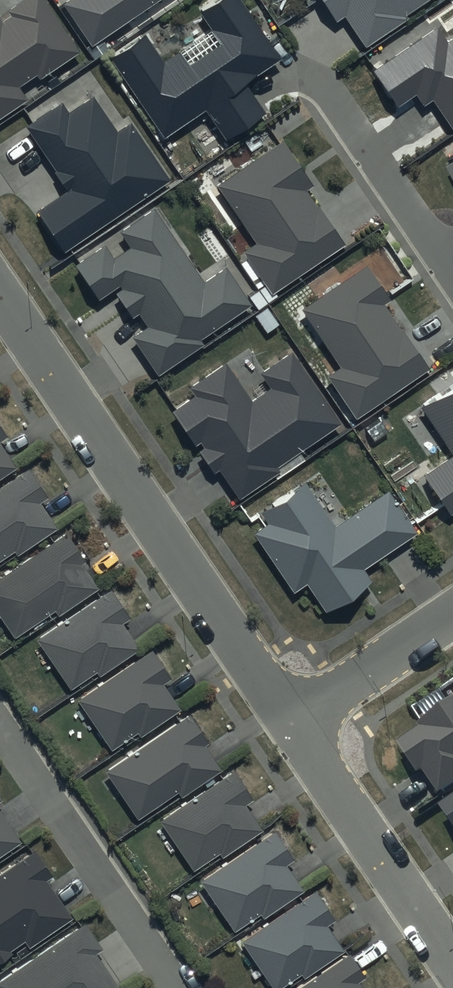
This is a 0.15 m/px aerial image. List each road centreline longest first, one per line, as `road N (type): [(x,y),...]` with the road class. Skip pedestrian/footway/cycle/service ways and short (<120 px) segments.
road 1 (residential): [(0,295),(293,725)]
road 2 (residential): [(179,987),(0,726)]
road 3 (residential): [(293,725),(452,964)]
road 4 (residential): [(452,282),(316,83)]
road 5 (residential): [(293,725),(452,616)]

